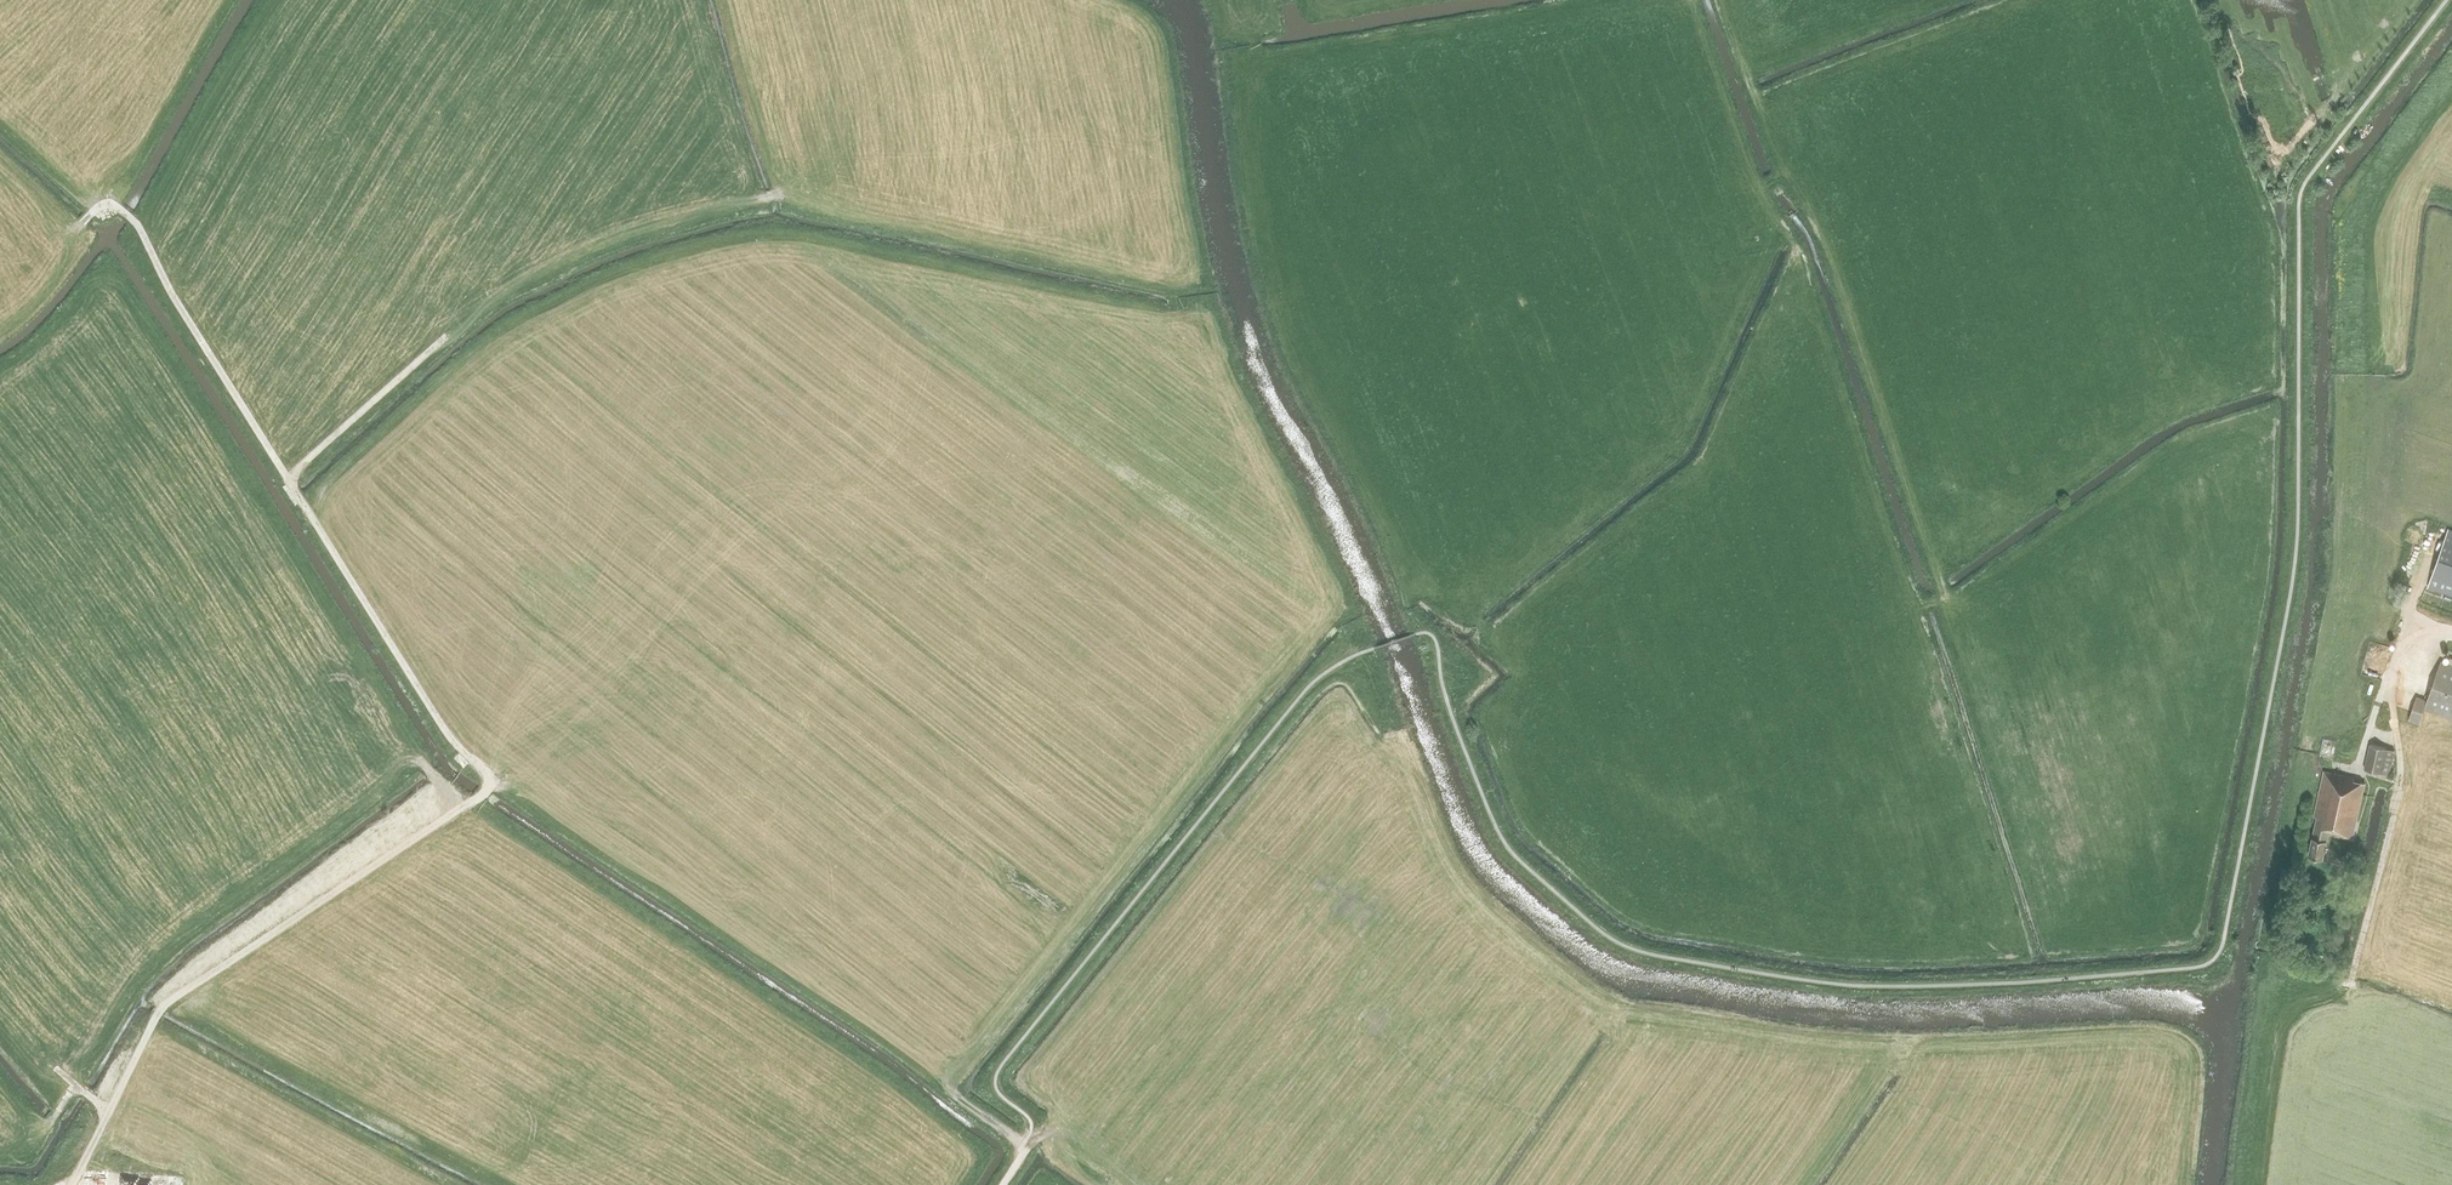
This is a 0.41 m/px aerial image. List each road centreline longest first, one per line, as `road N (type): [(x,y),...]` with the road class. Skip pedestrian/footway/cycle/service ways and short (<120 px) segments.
road 1 (track): [(64,1184),(82,1168),(163,1008),(488,787),(296,492),(137,225),(111,205),(81,224)]
road 2 (track): [(287,479),(444,338)]

